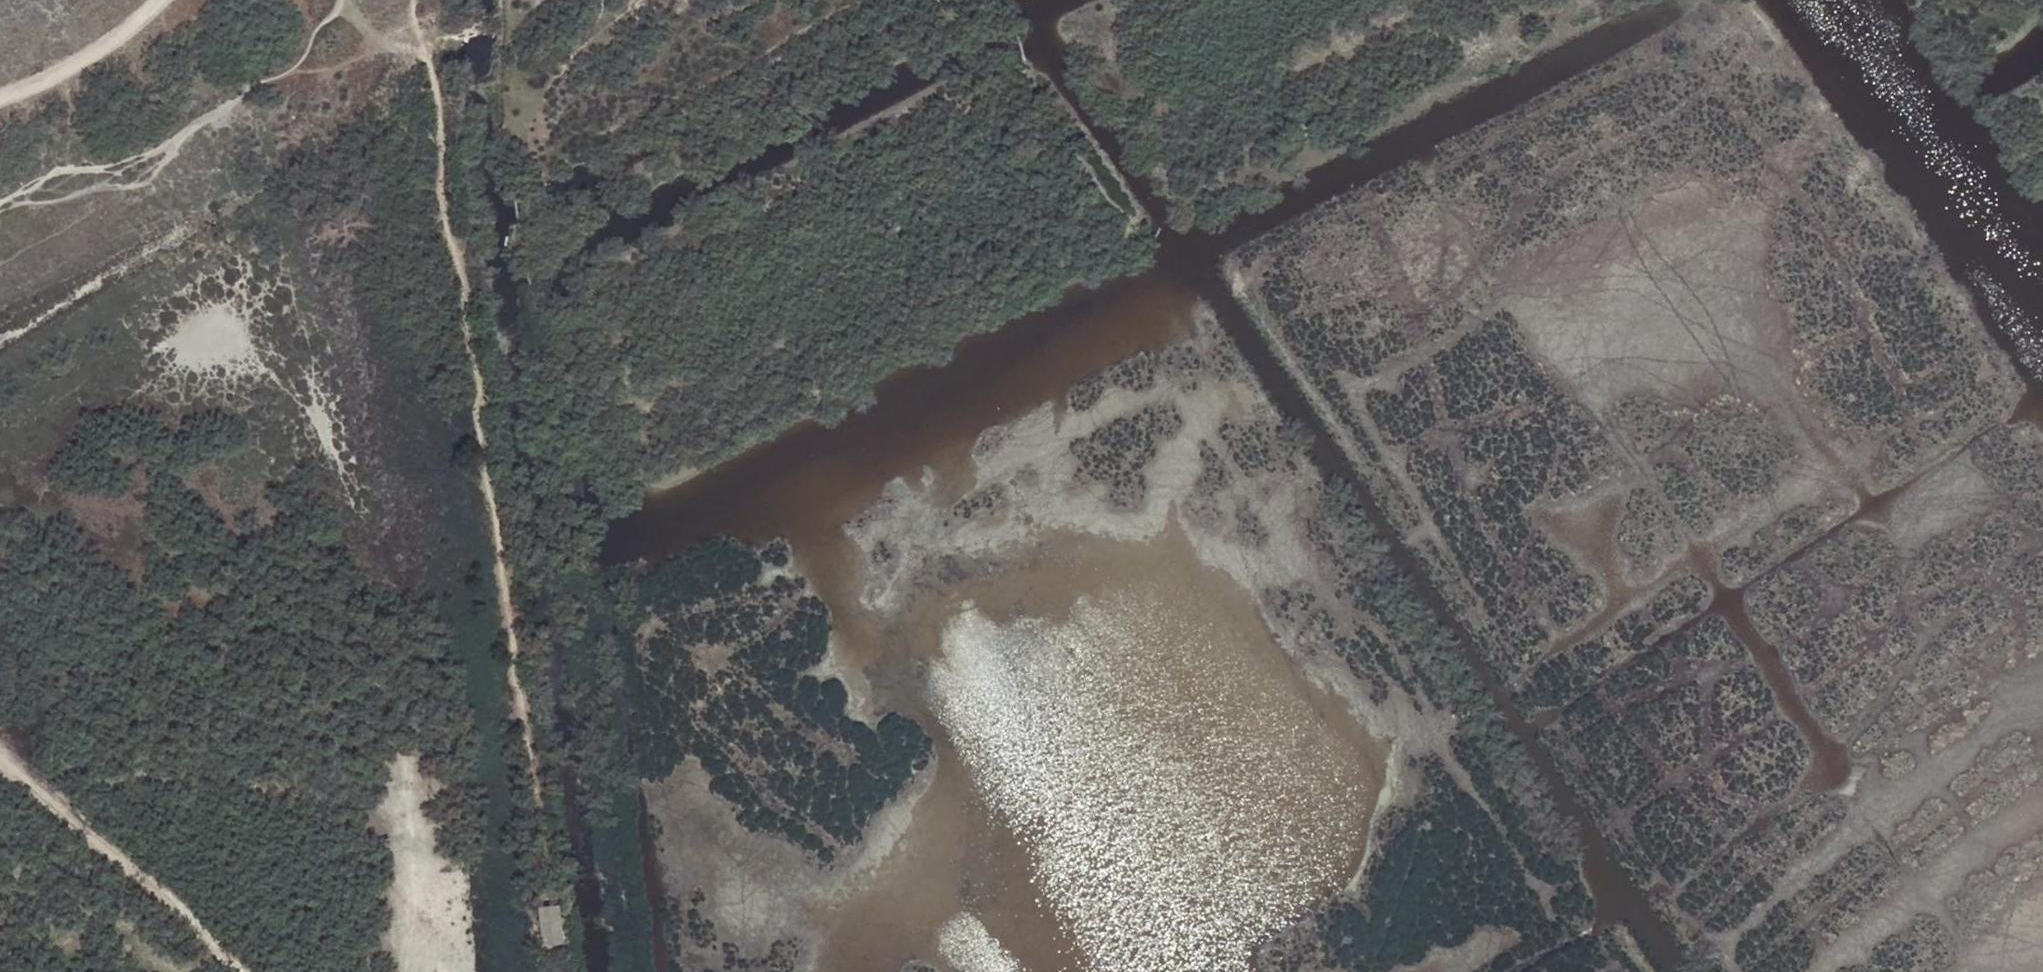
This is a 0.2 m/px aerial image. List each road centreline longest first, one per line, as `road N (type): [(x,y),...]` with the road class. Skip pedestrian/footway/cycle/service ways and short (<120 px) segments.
road 1 (track): [(157,0),(93,56),(0,102)]

